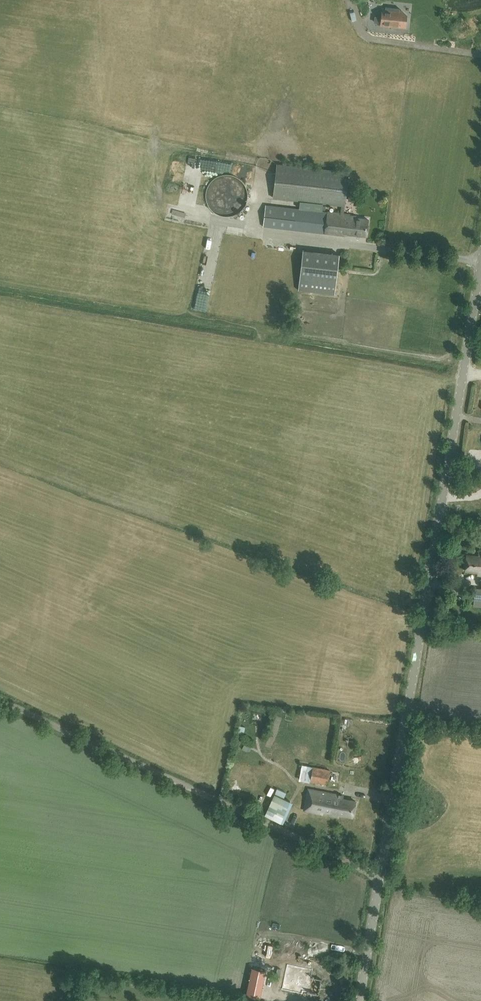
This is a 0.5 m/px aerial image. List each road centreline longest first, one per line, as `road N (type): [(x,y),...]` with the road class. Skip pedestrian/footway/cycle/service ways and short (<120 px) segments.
road 1 (tertiary): [(359,1000),(480,265)]
road 2 (track): [(0,701),(379,877)]

